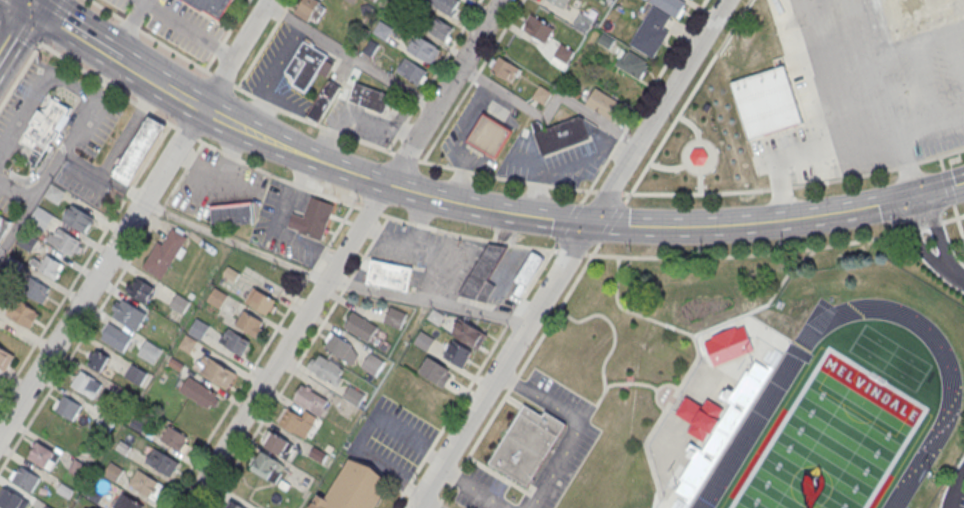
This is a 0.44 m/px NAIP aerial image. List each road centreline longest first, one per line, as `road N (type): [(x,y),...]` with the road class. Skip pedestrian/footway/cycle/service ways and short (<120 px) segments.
road 1 (residential): [(501,0),(186,507)]
road 2 (residential): [(726,0),(414,507)]
road 3 (residential): [(267,0),(0,434)]
road 4 (secondary): [(588,226),(387,185),(201,106)]
road 5 (secondary): [(963,183),(790,218),(588,226)]
road 6 (secondary): [(166,88),(33,2)]

